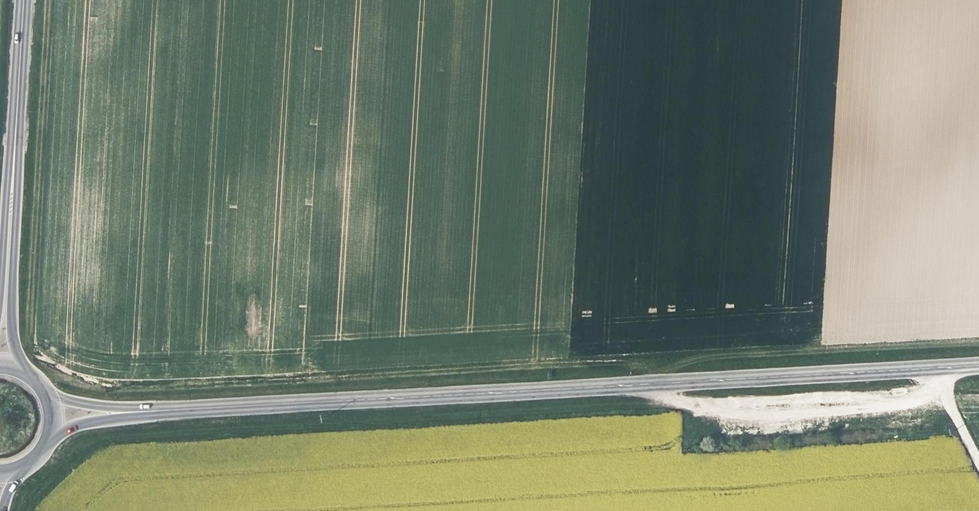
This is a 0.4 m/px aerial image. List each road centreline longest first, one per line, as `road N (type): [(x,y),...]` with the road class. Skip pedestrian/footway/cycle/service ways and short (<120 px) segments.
road 1 (secondary): [(175,408),(978,363)]
road 2 (track): [(638,382),(698,406),(767,413),(913,402),(939,389)]
road 3 (primary): [(21,372),(10,325),(16,71)]
road 4 (primary): [(16,71),(0,209)]
road 5 (secondary): [(46,438),(175,408)]
road 6 (secondary): [(175,408),(44,396)]

